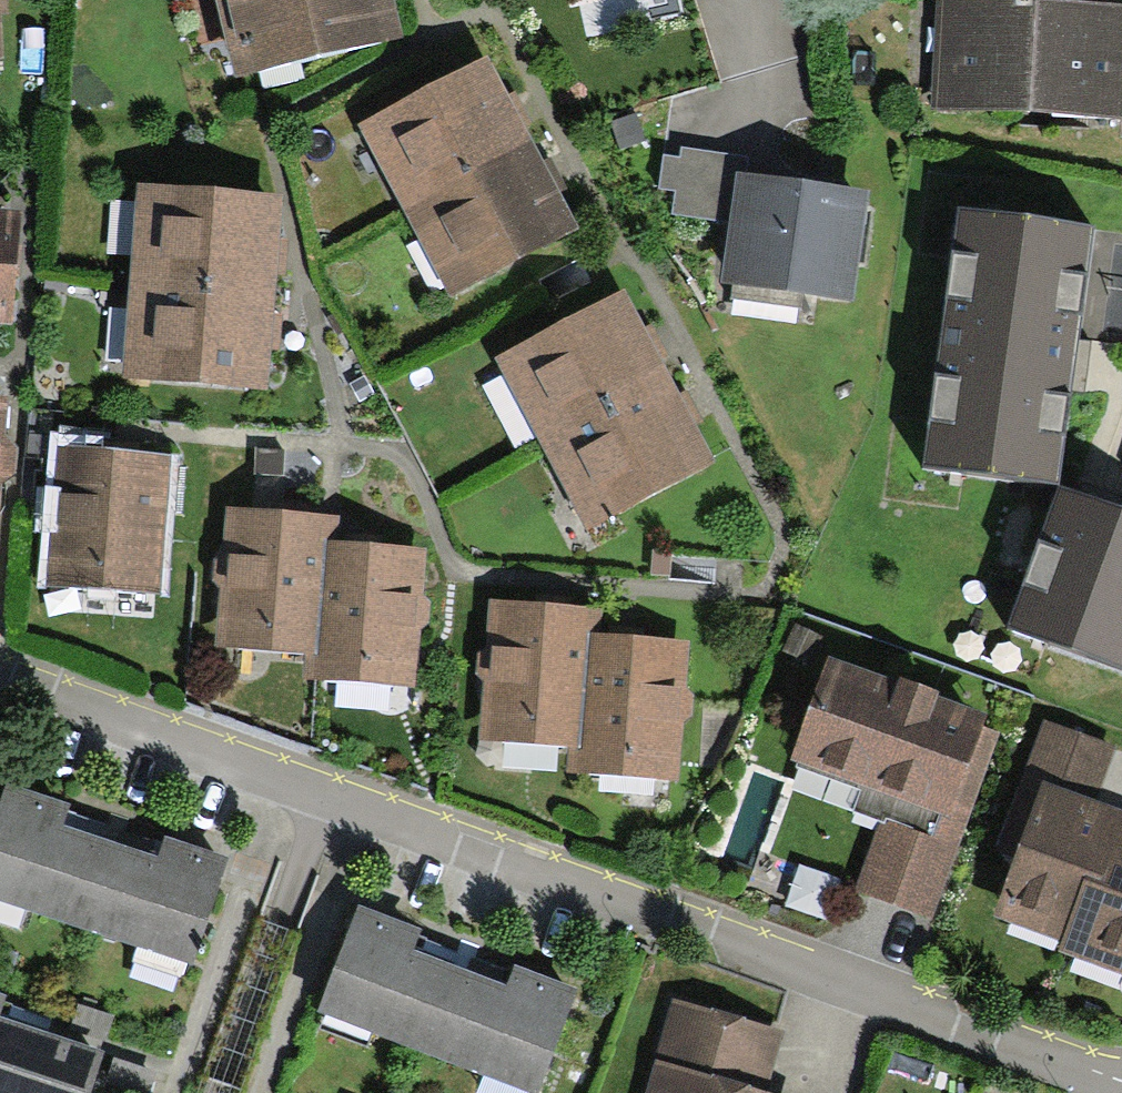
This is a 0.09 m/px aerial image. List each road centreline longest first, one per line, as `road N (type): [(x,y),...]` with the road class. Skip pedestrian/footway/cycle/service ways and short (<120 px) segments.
road 1 (residential): [(1121,1082),(270,779),(0,674)]

